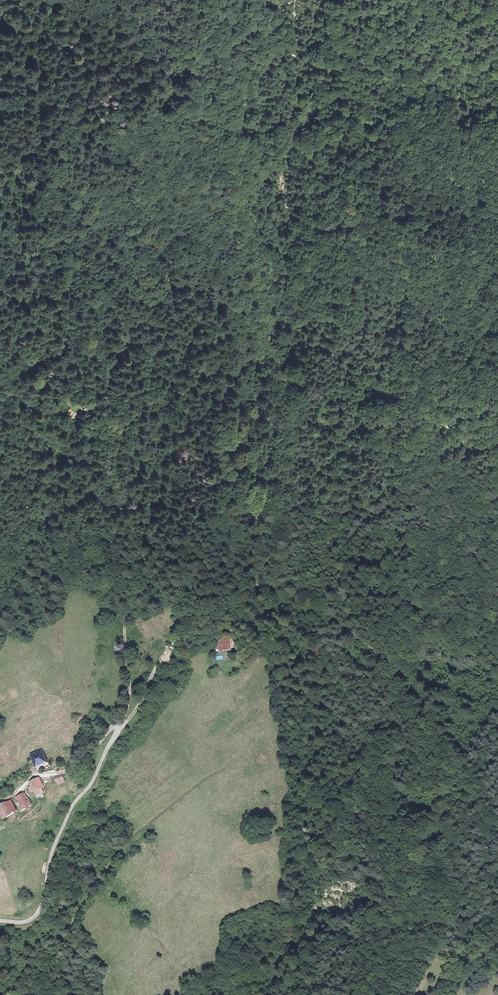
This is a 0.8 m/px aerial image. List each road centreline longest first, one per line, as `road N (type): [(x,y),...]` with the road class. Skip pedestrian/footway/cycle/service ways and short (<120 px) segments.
road 1 (track): [(0,585),(28,535),(57,447),(74,419),(94,406),(108,358),(156,294),(172,285),(186,289),(192,324),(158,402),(145,495),(148,553),(125,632),(131,705),(123,724)]
road 2 (track): [(497,822),(443,762),(408,675),(339,618),(273,586),(241,632),(209,634),(163,663),(123,724)]
road 3 (track): [(0,954),(39,952),(64,935),(134,832),(209,776)]
road 4 (residential): [(123,724),(70,808),(38,909),(25,923),(0,921)]
road 5 (track): [(0,104),(137,0)]

